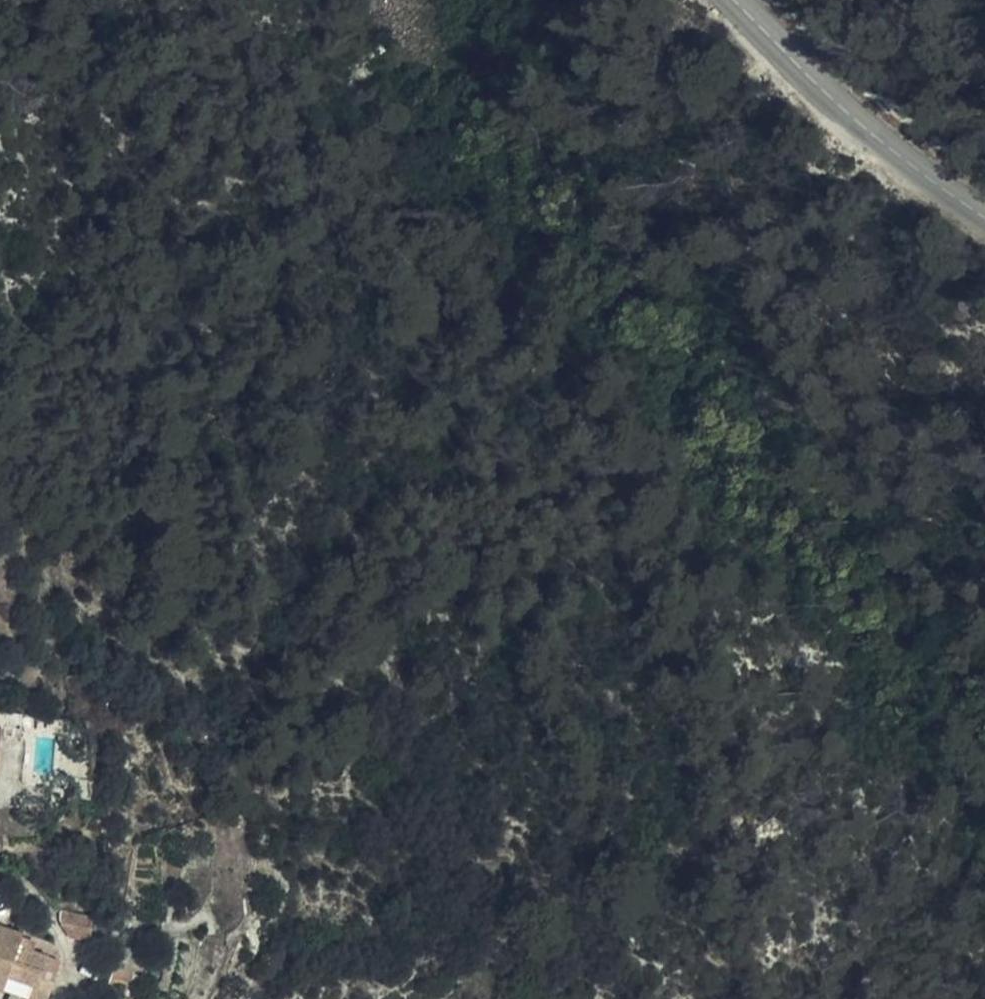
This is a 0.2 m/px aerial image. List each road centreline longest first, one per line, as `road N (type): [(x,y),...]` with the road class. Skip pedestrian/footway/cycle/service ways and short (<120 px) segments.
road 1 (tertiary): [(984,215),(859,125),(729,0)]

